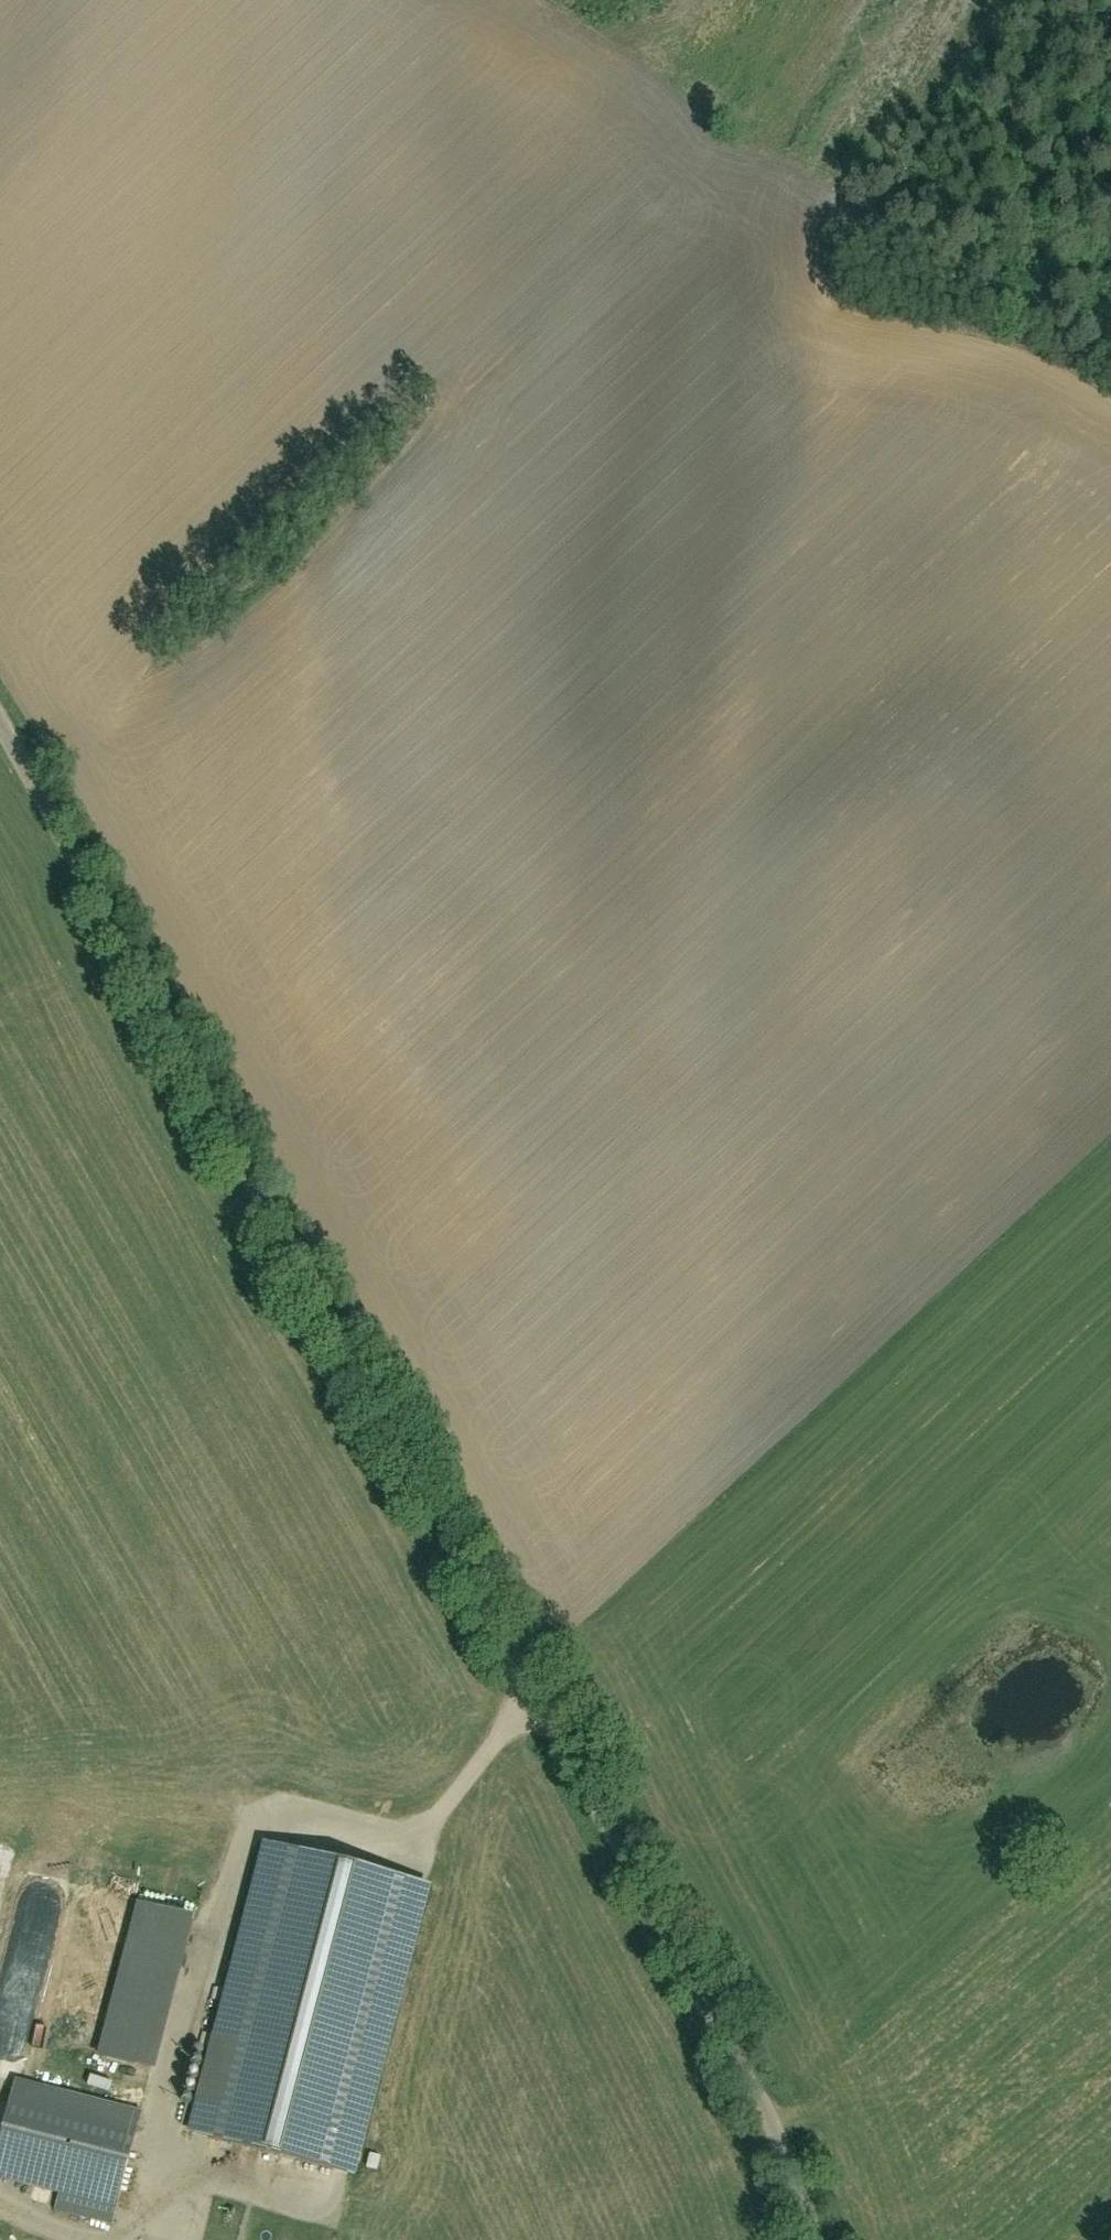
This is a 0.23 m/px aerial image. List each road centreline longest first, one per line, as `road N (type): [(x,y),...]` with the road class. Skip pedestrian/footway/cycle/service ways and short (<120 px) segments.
road 1 (residential): [(820,2239),(750,2079),(573,1738),(0,726)]

